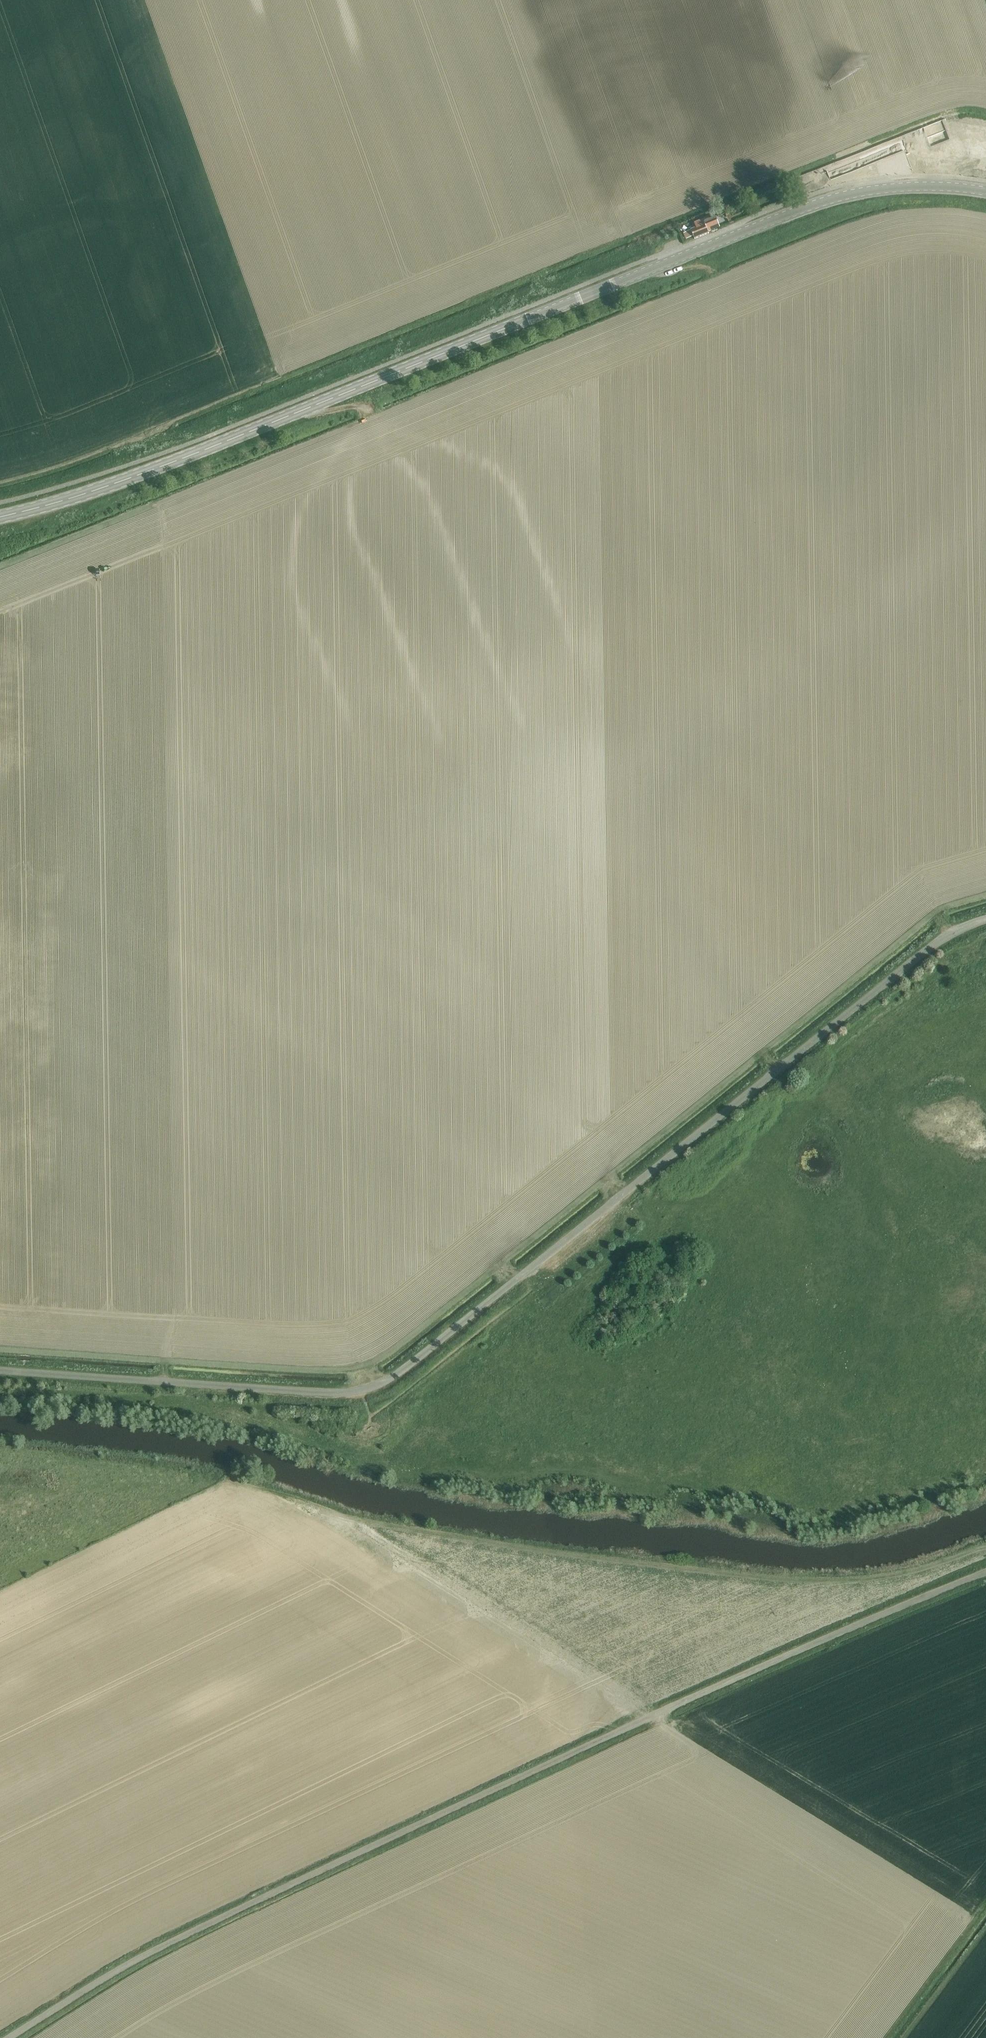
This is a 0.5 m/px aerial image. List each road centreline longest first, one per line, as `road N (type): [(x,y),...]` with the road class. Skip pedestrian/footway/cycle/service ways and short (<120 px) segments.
road 1 (unclassified): [(0,1371),(359,1395),(402,1372),(950,934),(985,923)]
road 2 (track): [(9,2037),(159,1946),(685,1702),(985,1573)]
road 3 (secondary): [(0,517),(166,466),(529,320)]
road 4 (secondary): [(985,192),(899,188),(836,198),(529,320)]

